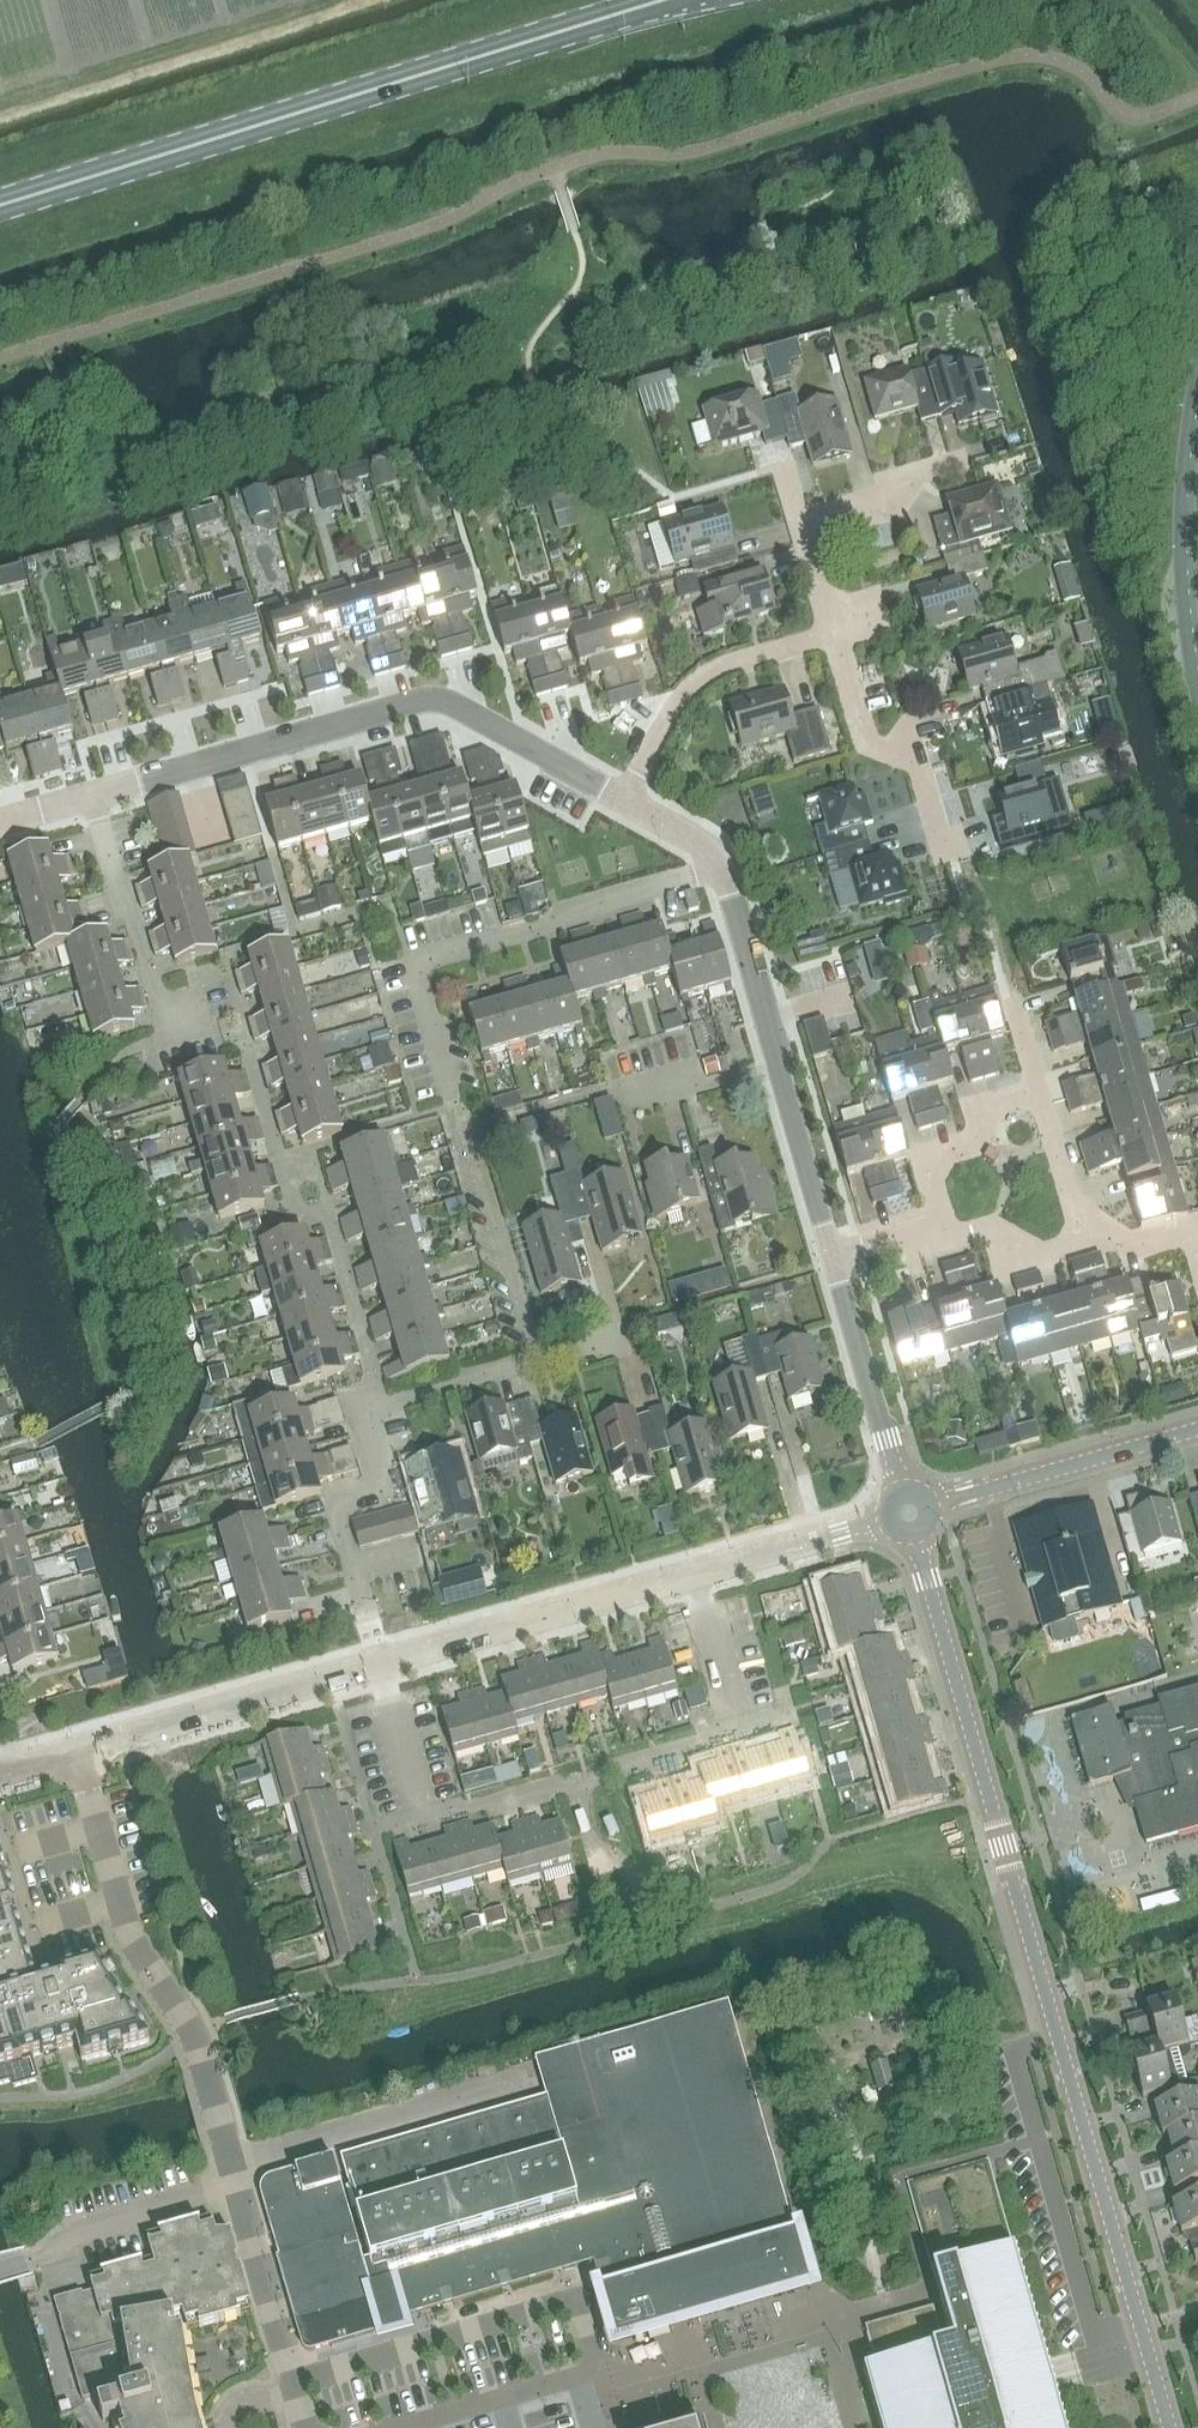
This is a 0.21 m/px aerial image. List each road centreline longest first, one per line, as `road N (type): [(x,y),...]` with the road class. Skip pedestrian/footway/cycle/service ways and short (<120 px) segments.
road 1 (tertiary): [(1167,2427),(912,1531)]
road 2 (secondary): [(660,0),(0,204)]
road 3 (residential): [(92,797),(439,699),(623,796)]
road 4 (residential): [(458,1106),(420,986),(431,959),(719,861)]
road 5 (unclassified): [(221,2137),(188,2019),(127,1922),(76,1750)]
road 6 (residential): [(719,861),(833,1253)]
road 7 (tertiary): [(379,1662),(693,1573)]
road 8 (tertiary): [(76,1750),(379,1662)]
road 9 (residential): [(231,2166),(525,2085)]
road 10 (residential): [(205,1025),(169,1035),(140,922),(121,897),(92,797)]
road 11 (residential): [(623,796),(679,701),(711,670),(832,633)]
road 12 (tertiary): [(928,1506),(1197,1429)]
road 13 (residential): [(379,1662),(337,1510),(381,1486),(372,1419)]
road 14 (residential): [(535,1359),(458,1106)]
road 15 (residential): [(306,2427),(235,2182)]
road 16 (residential): [(0,2269),(55,2251),(74,2231),(235,2182)]
road 17 (residential): [(943,844),(921,774),(865,744),(832,633)]
road 18 (residential): [(901,1490),(833,1253)]
road 19 (tertiary): [(1197,662),(1187,534),(1197,417)]
road 20 (tertiary): [(693,1573),(887,1518)]
road 21 (residential): [(940,1222),(932,1184),(940,1162),(977,1136),(993,1106),(1040,1088)]
road 22 (residential): [(372,1419),(394,1403),(535,1359)]
road 23 (residential): [(1089,1232),(1064,1253),(1037,1257),(994,1229),(955,1232),(940,1222)]
road 24 (residential): [(1089,1232),(1040,1088)]
road 25 (residential): [(731,1714),(693,1573)]
road 26 (residential): [(417,1799),(379,1662)]
road 27 (residential): [(1197,1258),(1184,1237),(1134,1245),(1089,1232)]

